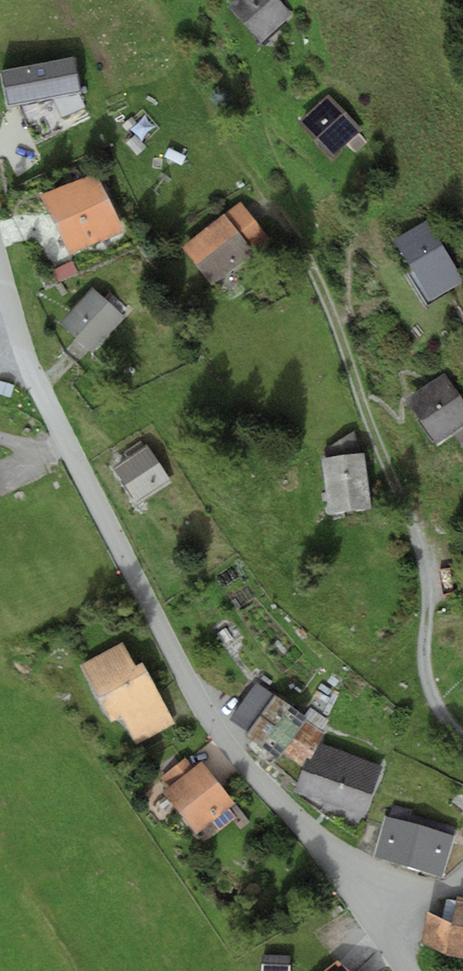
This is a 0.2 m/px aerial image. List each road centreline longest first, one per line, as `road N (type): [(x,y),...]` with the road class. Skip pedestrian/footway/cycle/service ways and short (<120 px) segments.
road 1 (track): [(462,736),(439,709),(427,671),(425,574),(323,289),(208,100),(164,0)]
road 2 (residential): [(362,904),(316,837),(212,722),(52,411)]
road 3 (residential): [(0,266),(27,359),(52,411)]

